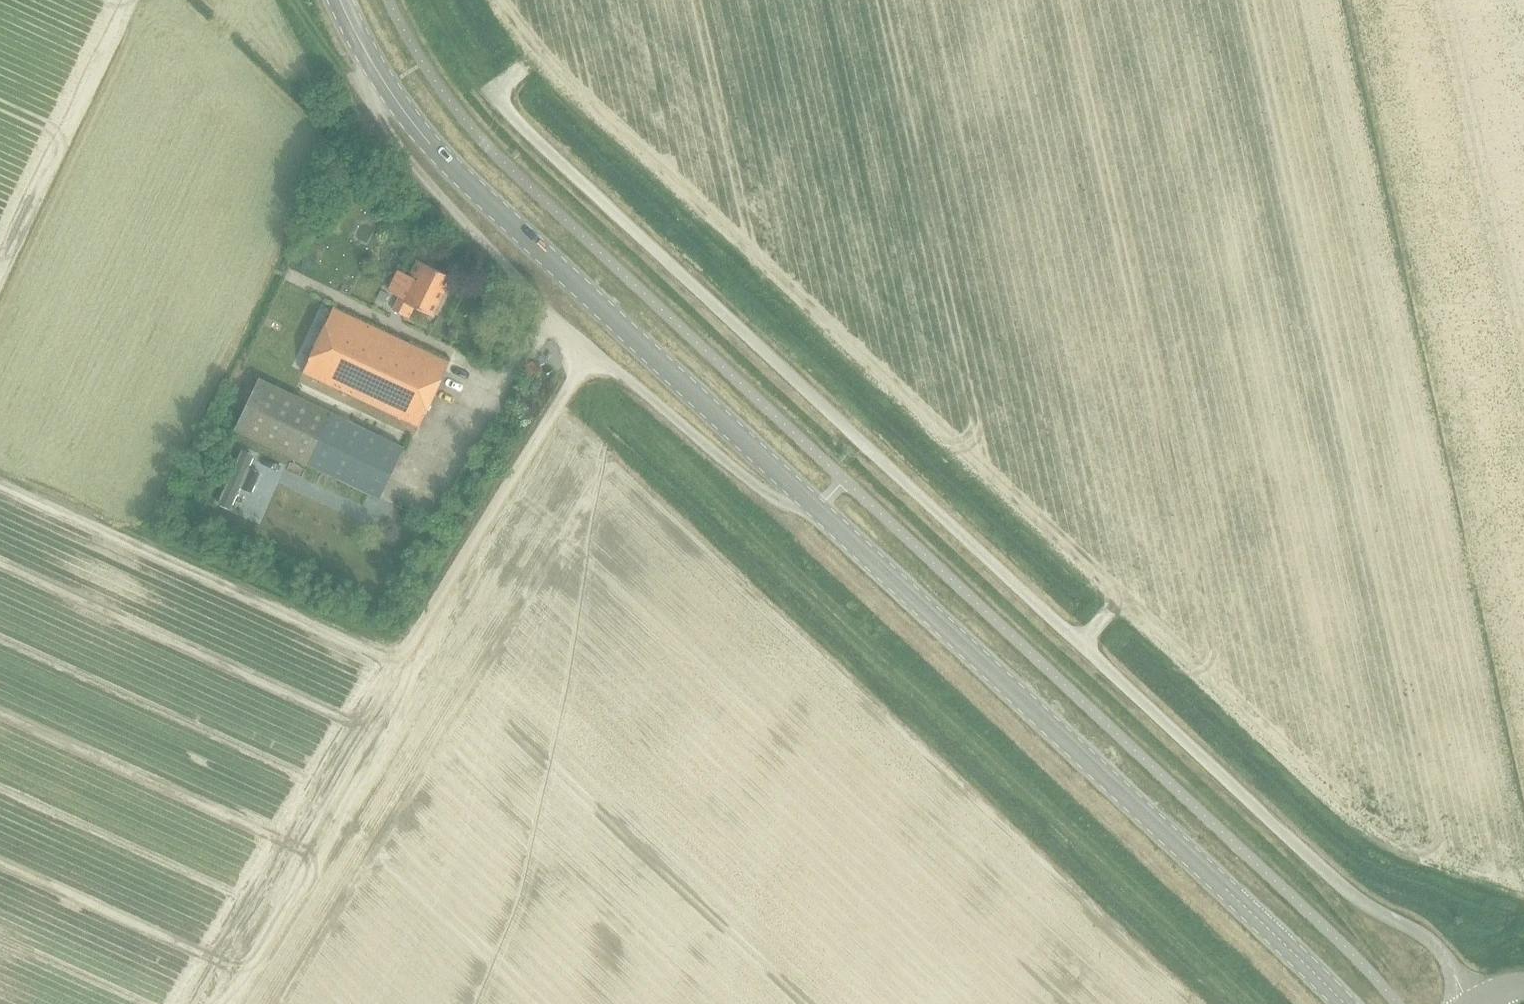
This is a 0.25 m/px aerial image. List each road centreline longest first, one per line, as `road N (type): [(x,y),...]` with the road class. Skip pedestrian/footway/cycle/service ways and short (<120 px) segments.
road 1 (secondary): [(1343,1003),(461,180),(368,58),(342,0)]
road 2 (unclassified): [(1474,1002),(1430,938),(1367,907),(1336,880),(525,133),(494,89),(524,68)]

